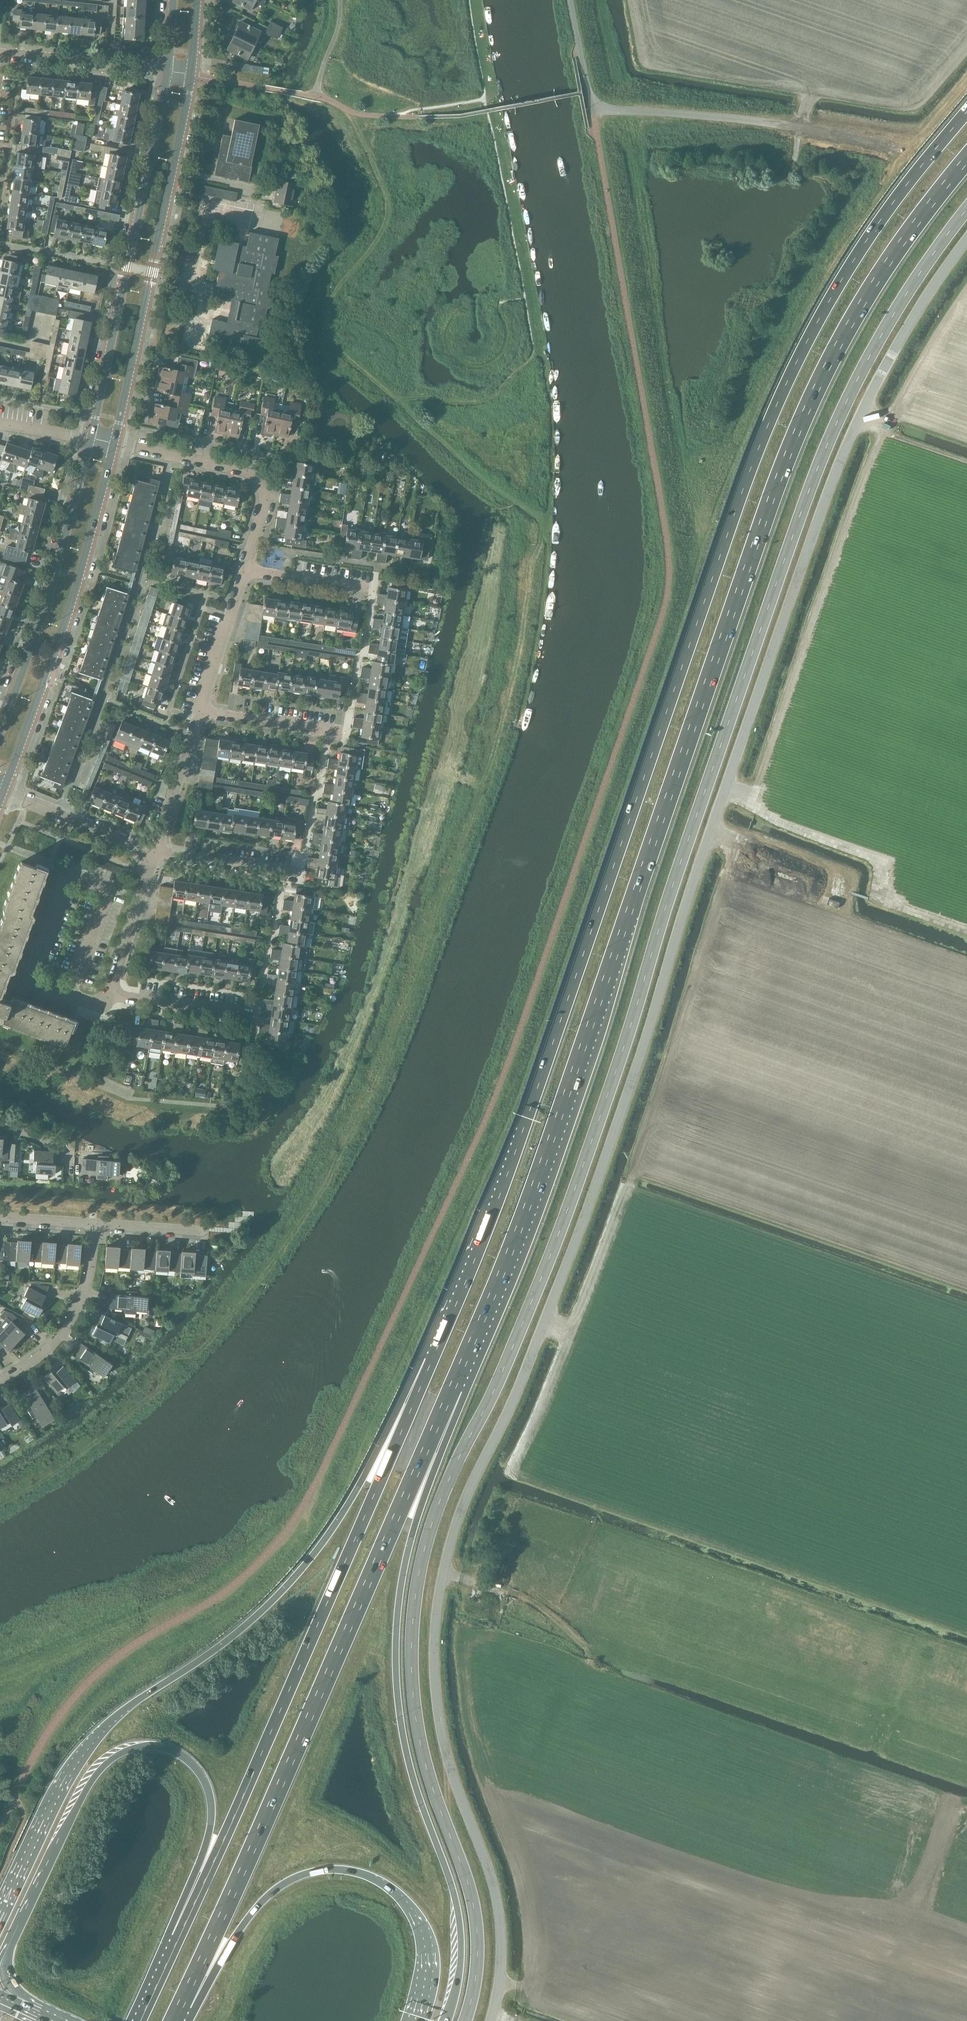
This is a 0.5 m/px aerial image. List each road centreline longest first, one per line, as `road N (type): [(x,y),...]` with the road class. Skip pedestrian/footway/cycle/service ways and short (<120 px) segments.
road 1 (unclassified): [(966,240),(881,375),(827,496),(588,1208),(452,1538),(436,1621),(435,1685),(449,1766),(500,1912),(499,1987),(490,2020)]
road 2 (trunk): [(966,112),(846,272),(774,409),(522,1133),(432,1361)]
road 3 (trunk): [(453,1387),(537,1183),(805,416),(859,307),(966,158)]
road 4 (track): [(336,103),(376,168),(387,217),(326,313),(325,331),(400,396),(477,403),(533,358),(498,154)]
road 5 (trunk): [(432,1361),(301,1570),(238,1632),(118,1714),(82,1753),(0,1913)]
road 6 (trunk): [(445,2020),(461,1936),(406,1750),(396,1634),(416,1519),(453,1387)]
road 7 (trunk): [(432,1361),(179,1937)]
road 8 (primary): [(0,1960),(79,1800),(104,1766),(142,1747),(192,1763),(212,1807),(179,1937)]
road 9 (trunk): [(256,1842),(453,1387)]
road 10 (primary): [(181,2003),(269,1894),(313,1872),(348,1870),(391,1890),(414,1921),(422,1966),(412,2020)]
road 11 (tertiary): [(114,444),(191,75)]
road 12 (tertiary): [(168,71),(90,439)]
road 13 (tertiary): [(4,790),(64,627),(114,444)]
road 14 (tertiary): [(90,439),(50,594),(0,731)]
road 15 (residential): [(244,570),(265,502),(254,478),(114,444)]
road 16 (residential): [(0,1383),(48,1351),(72,1322),(91,1280),(97,1223)]
road 17 (track): [(394,117),(485,98),(467,0)]
road 18 (primary): [(181,2003),(256,1842)]
road 19 (residential): [(168,71),(0,52)]
road 20 (residential): [(154,852),(4,790)]
road 21 (residential): [(199,712),(244,570)]
road 22 (residential): [(110,993),(154,852)]
road 23 (residential): [(154,852),(199,712)]
road 24 (residential): [(246,1015),(110,993)]
road 25 (residential): [(284,872),(154,852)]
road 26 (residential): [(328,730),(199,712)]
road 27 (residential): [(244,570),(368,587)]
road 28 (unclassified): [(595,118),(570,0)]

